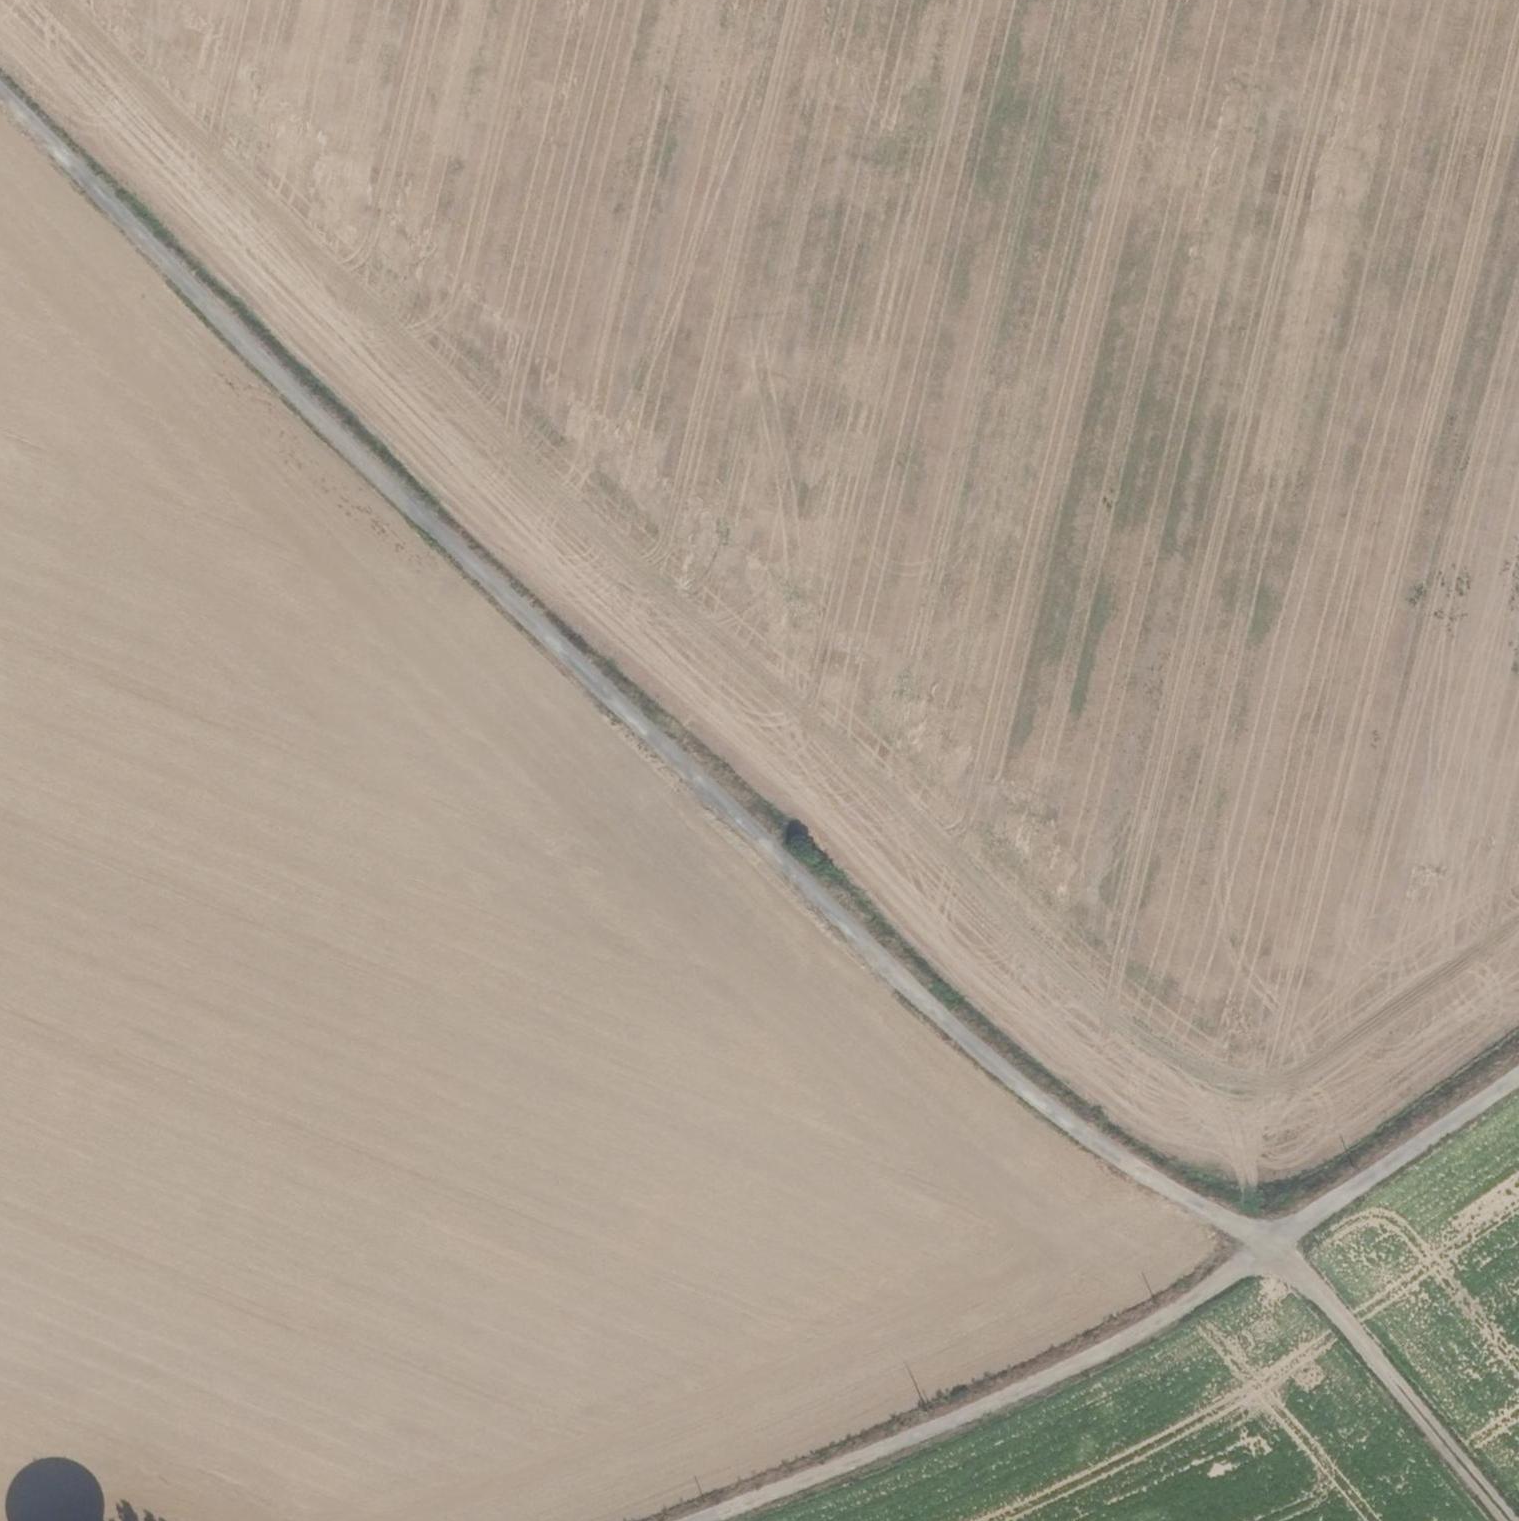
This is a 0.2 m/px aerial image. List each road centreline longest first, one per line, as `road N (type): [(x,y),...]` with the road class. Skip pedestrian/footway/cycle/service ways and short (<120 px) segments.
road 1 (track): [(0,93),(699,775),(1177,1195),(1270,1246),(1508,1520)]
road 2 (track): [(1518,1075),(1133,1340),(678,1520)]

